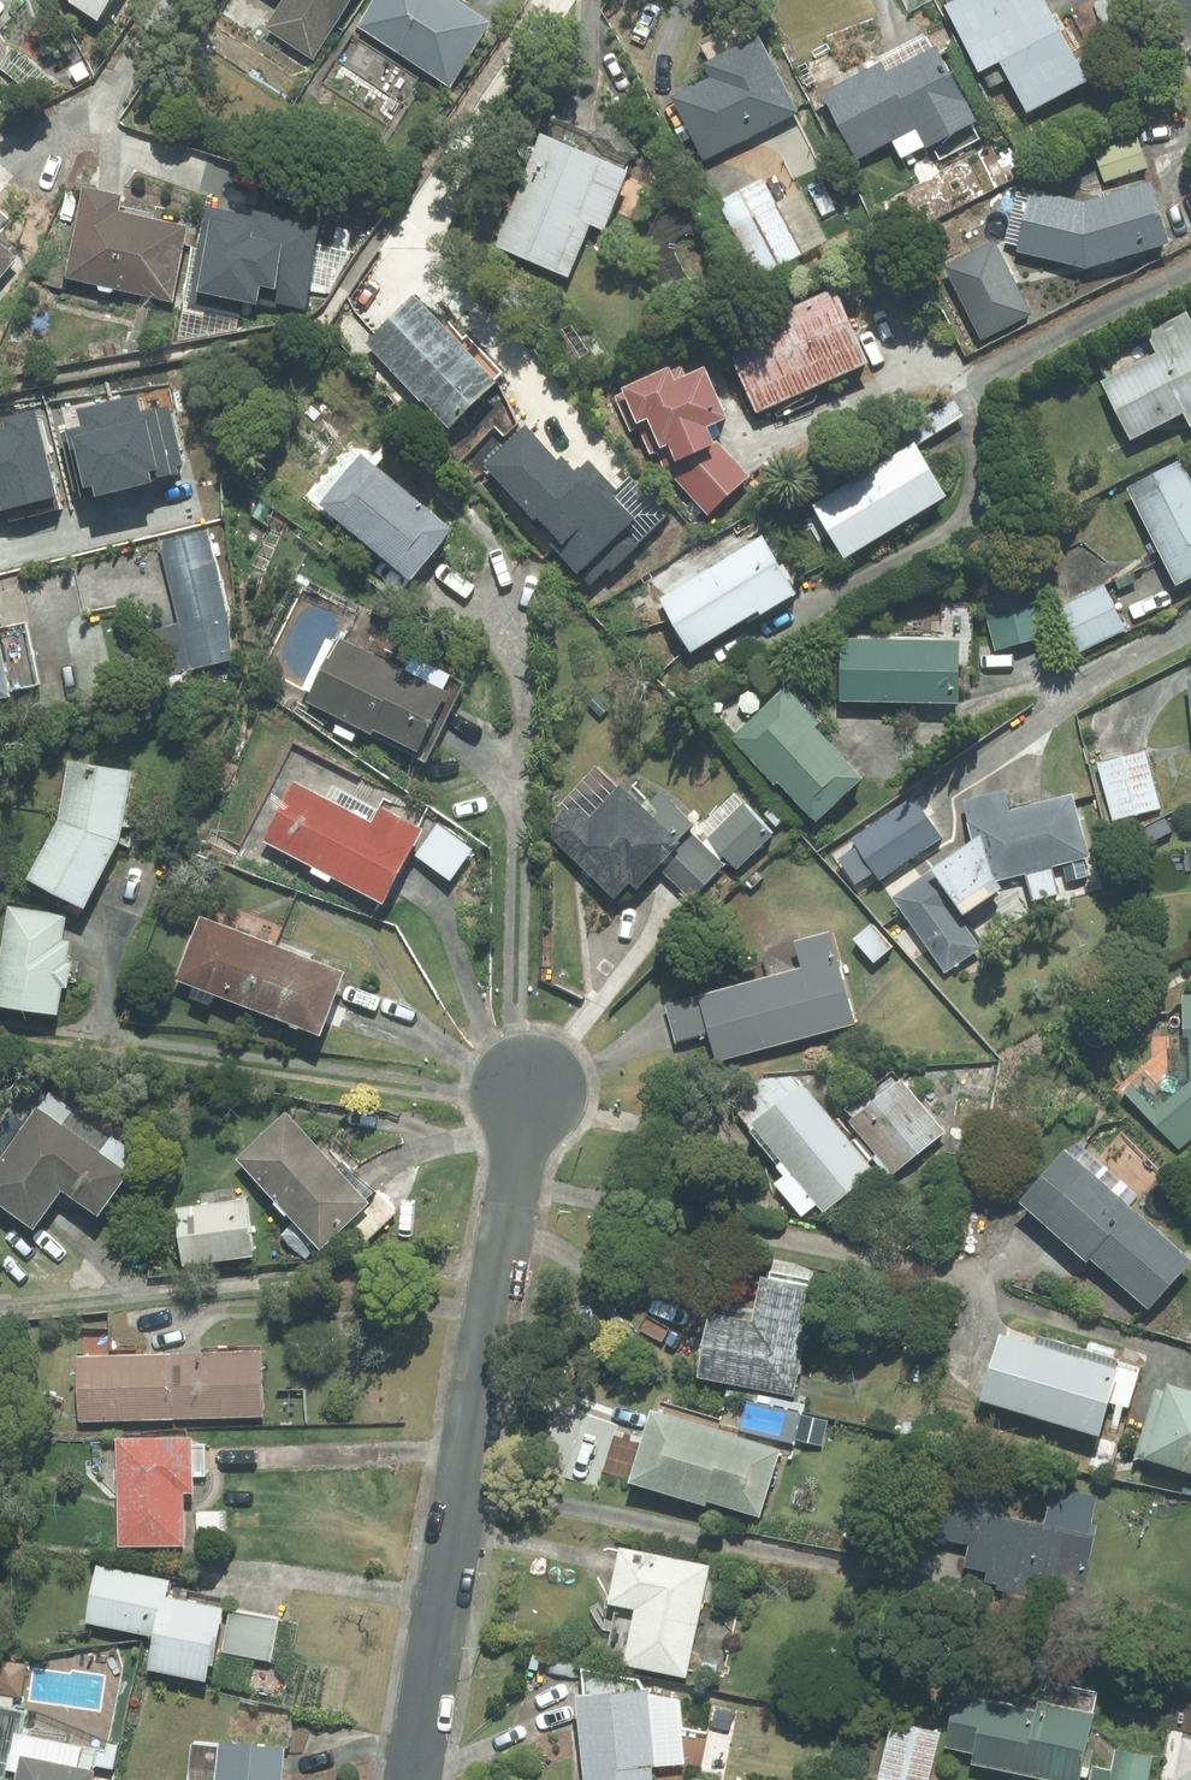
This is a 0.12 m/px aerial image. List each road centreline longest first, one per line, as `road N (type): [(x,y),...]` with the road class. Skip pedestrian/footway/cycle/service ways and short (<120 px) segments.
road 1 (residential): [(531,1090),(412,1779)]

